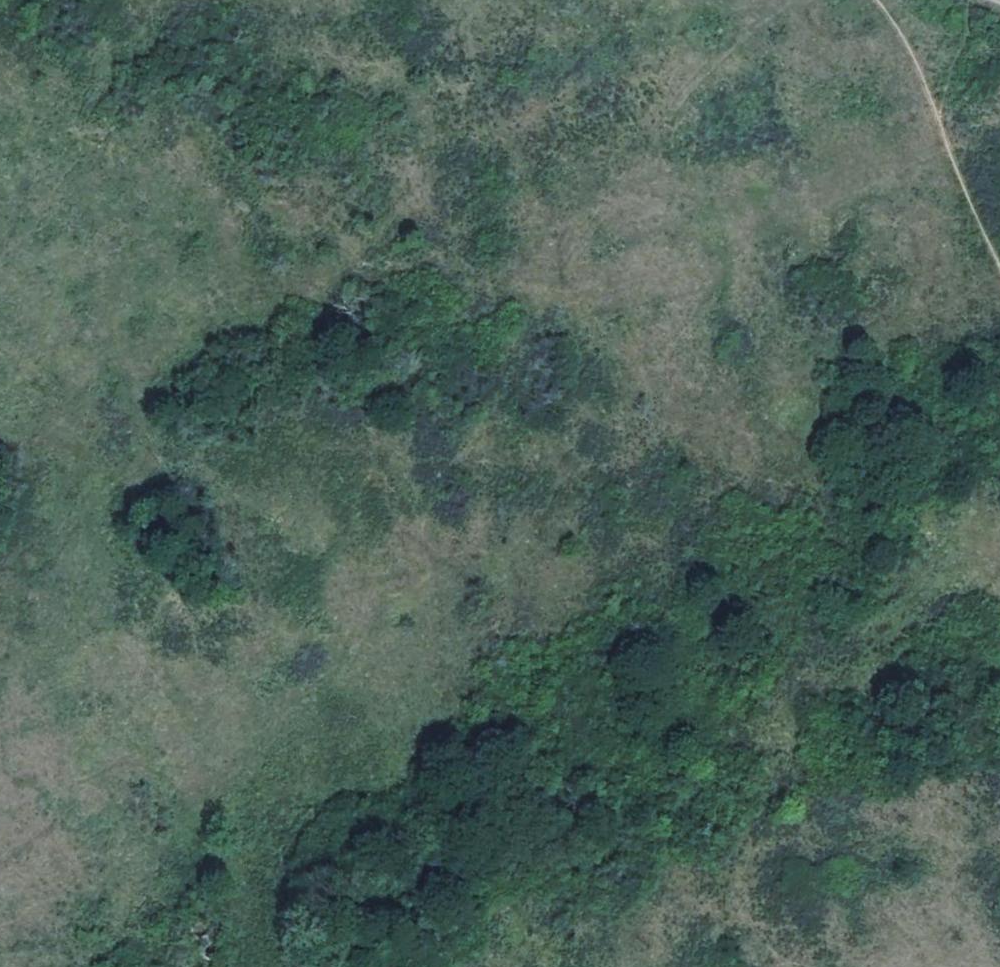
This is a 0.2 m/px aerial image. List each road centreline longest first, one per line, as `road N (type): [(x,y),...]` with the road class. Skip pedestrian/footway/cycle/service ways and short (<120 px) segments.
road 1 (track): [(999,256),(878,0)]

